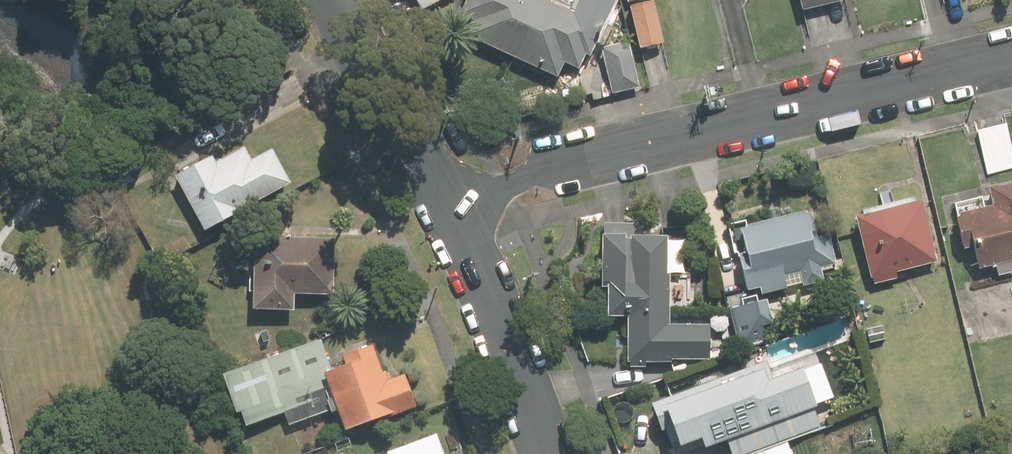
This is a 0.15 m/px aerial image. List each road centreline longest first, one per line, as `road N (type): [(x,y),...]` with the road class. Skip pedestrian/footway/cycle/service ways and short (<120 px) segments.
road 1 (residential): [(450,209),(552,167),(1011,58)]
road 2 (tertiary): [(450,209),(549,453)]

